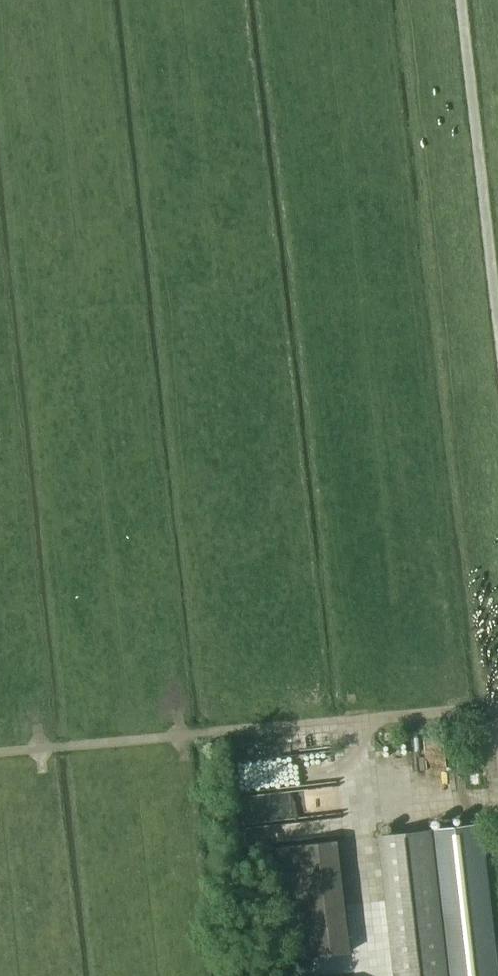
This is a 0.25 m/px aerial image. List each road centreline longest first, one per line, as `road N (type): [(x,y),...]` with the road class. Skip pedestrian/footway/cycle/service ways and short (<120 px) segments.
road 1 (track): [(0,753),(497,700)]
road 2 (track): [(497,375),(453,0)]

